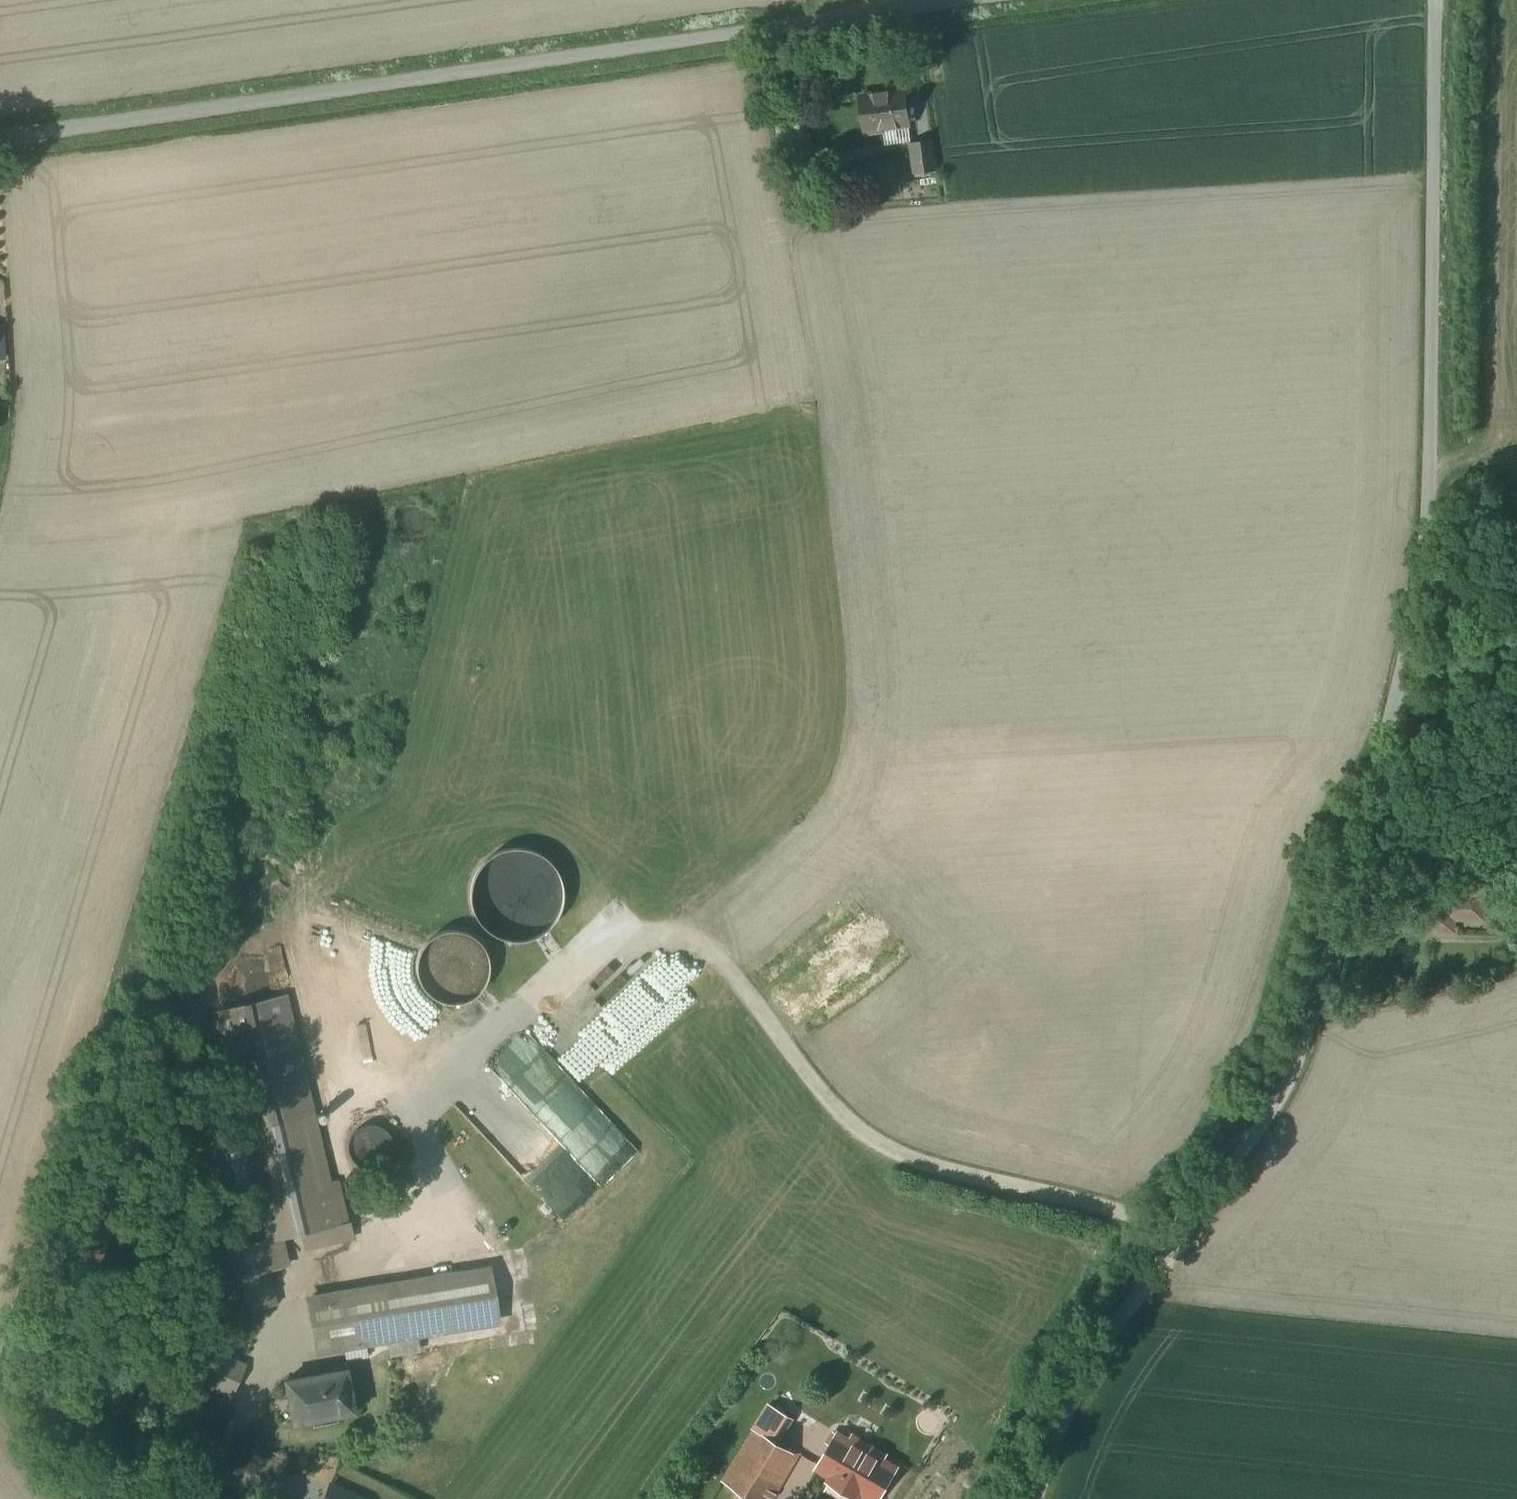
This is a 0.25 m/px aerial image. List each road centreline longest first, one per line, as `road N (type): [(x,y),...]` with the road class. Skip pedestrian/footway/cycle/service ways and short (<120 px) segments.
road 1 (unclassified): [(1438,0),(1423,539),(1398,680),(1320,985),(1279,1092),(1081,1368),(1028,1498)]
road 2 (unclassified): [(996,0),(0,142)]
road 3 (track): [(1168,1245),(1139,1226),(925,1173),(888,1156),(846,1122),(712,953),(692,945),(671,950),(619,998),(576,1012),(540,1010),(488,1035)]

